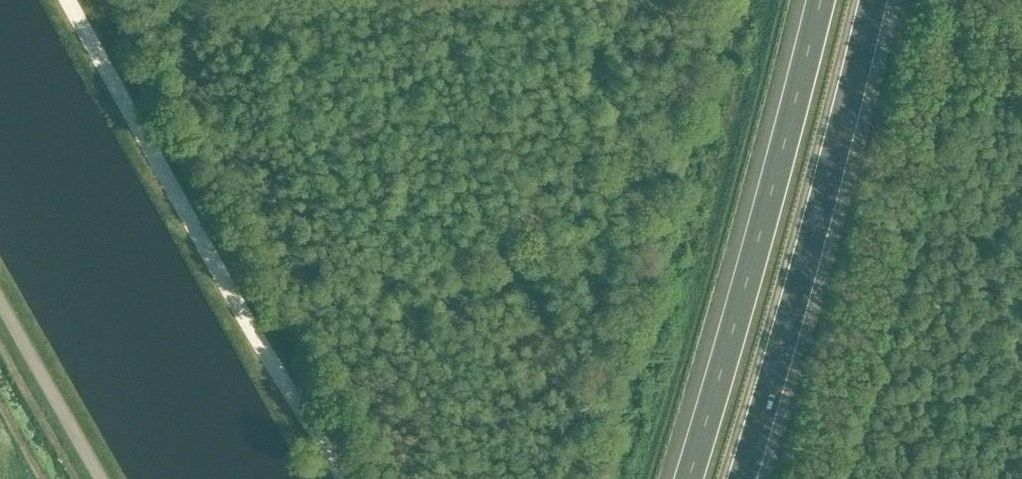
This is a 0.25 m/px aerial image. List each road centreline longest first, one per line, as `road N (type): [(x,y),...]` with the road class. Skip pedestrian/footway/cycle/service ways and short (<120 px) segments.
road 1 (motorway): [(820,0),(687,478)]
road 2 (motorway): [(743,478),(833,182),(874,0)]
road 3 (unclassified): [(101,478),(0,300)]

